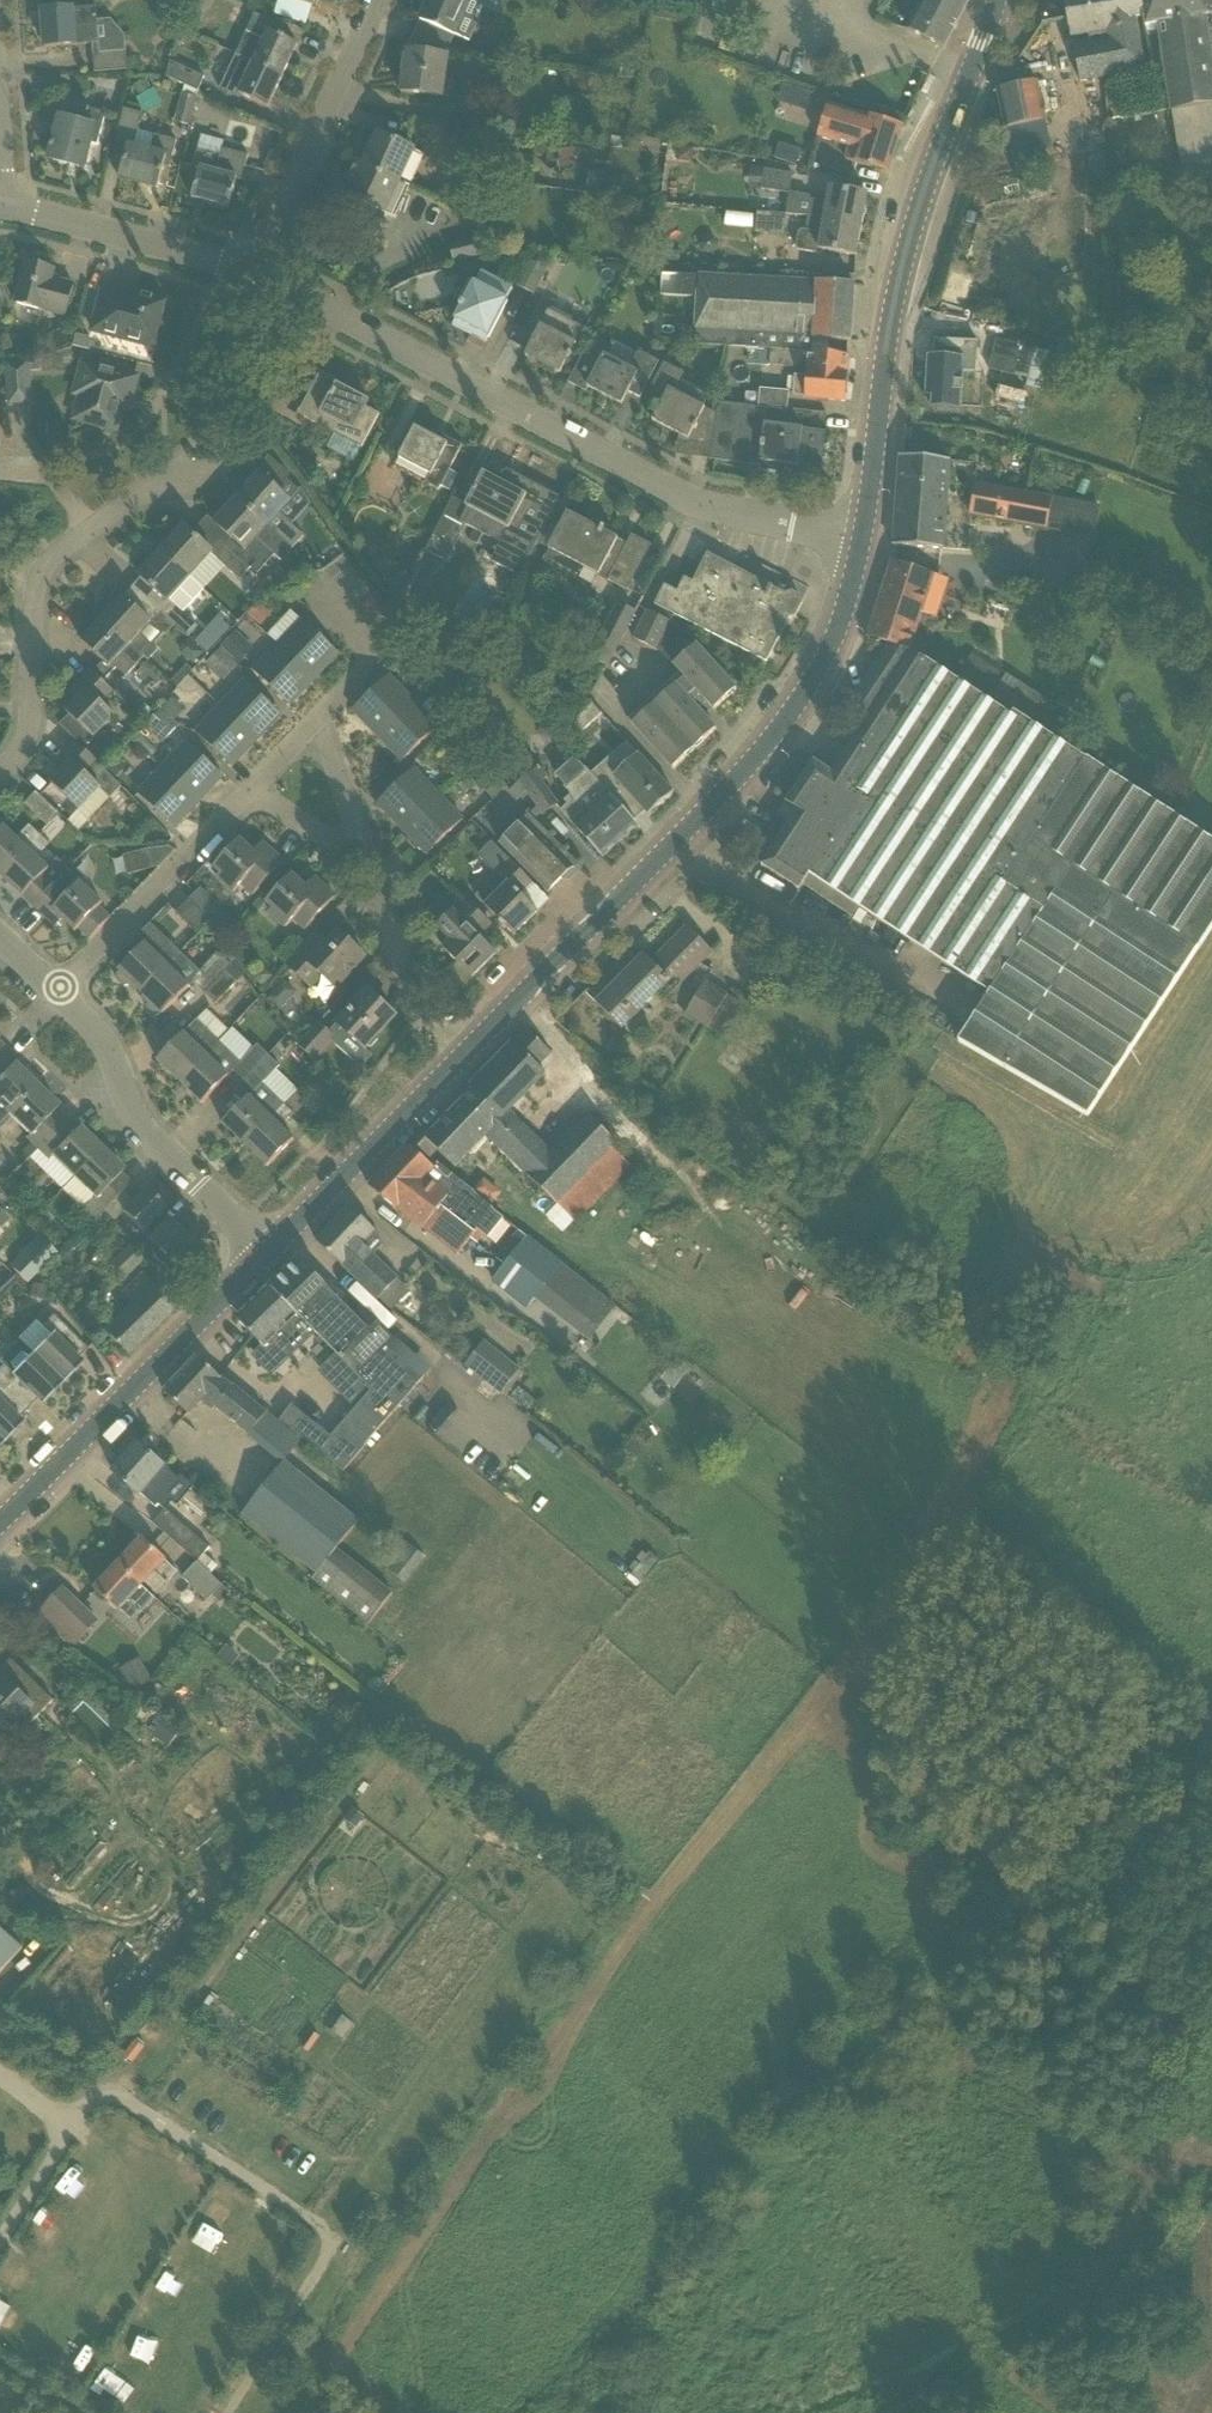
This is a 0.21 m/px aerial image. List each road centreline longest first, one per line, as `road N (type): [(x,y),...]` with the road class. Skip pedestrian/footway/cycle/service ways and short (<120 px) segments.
road 1 (tertiary): [(268,1254),(760,756),(812,686),(841,616),(860,539)]
road 2 (residential): [(860,539),(700,506),(251,272)]
road 3 (tertiary): [(860,539),(897,299),(995,0)]
road 4 (residential): [(0,779),(18,761),(33,720),(37,593),(52,562),(202,453)]
road 5 (tertiary): [(0,1519),(268,1254)]
road 6 (residential): [(268,1254),(136,1122),(106,1040),(59,993)]
road 7 (residential): [(251,272),(377,0)]
road 8 (residential): [(59,993),(252,791)]
road 9 (residential): [(251,272),(3,205)]
road 10 (residential): [(252,791),(318,722),(359,842),(335,851)]

